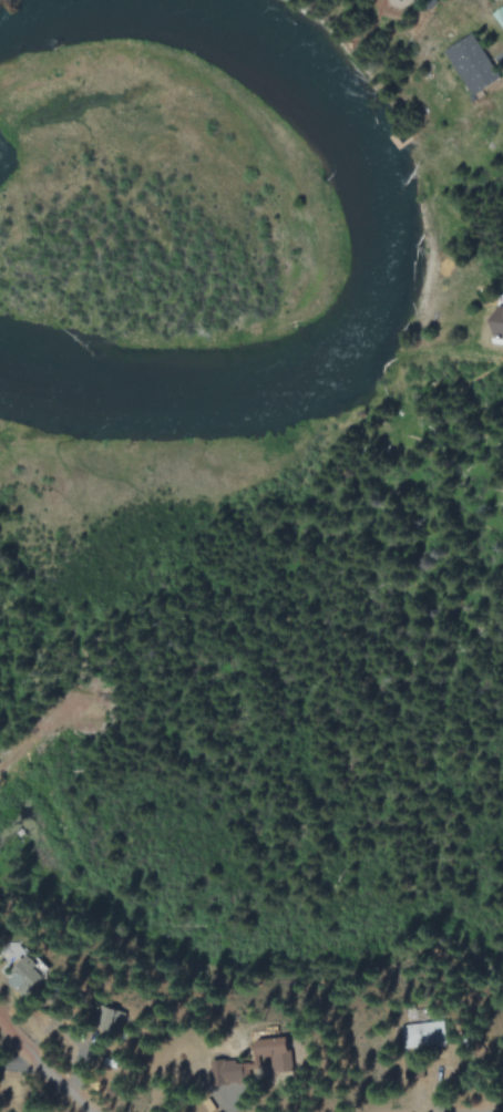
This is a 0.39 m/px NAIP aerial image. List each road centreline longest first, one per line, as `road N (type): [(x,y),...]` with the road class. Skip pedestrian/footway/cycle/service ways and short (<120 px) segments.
road 1 (residential): [(89,1111),(0,1028)]

